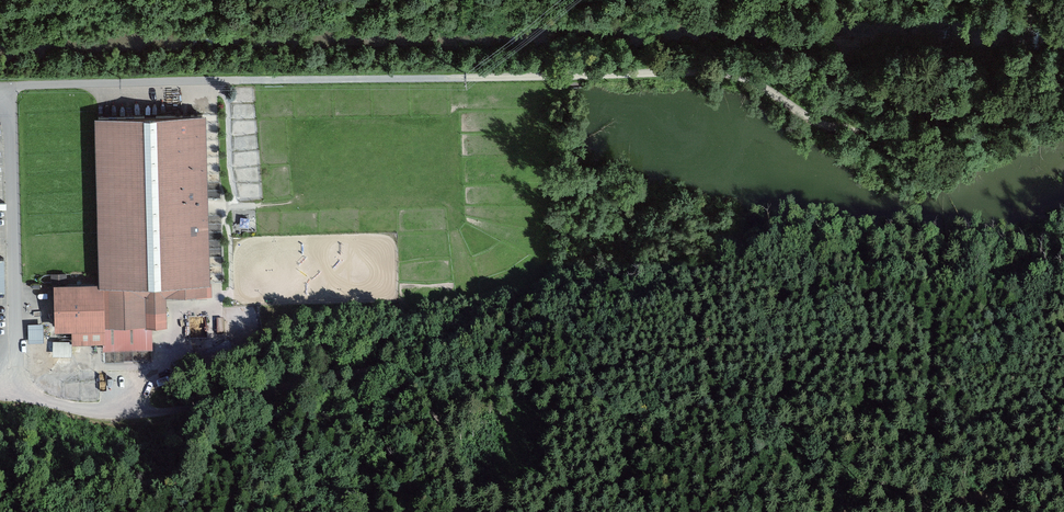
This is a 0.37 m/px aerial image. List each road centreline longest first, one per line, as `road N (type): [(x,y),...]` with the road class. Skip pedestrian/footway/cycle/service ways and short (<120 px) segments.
road 1 (track): [(1063,87),(970,94),(847,127),(826,124),(753,81),(698,72),(117,84)]
road 2 (track): [(0,391),(83,415),(171,417),(290,384),(361,373),(390,380),(431,425),(453,511)]
road 3 (track): [(891,511),(1063,484)]

